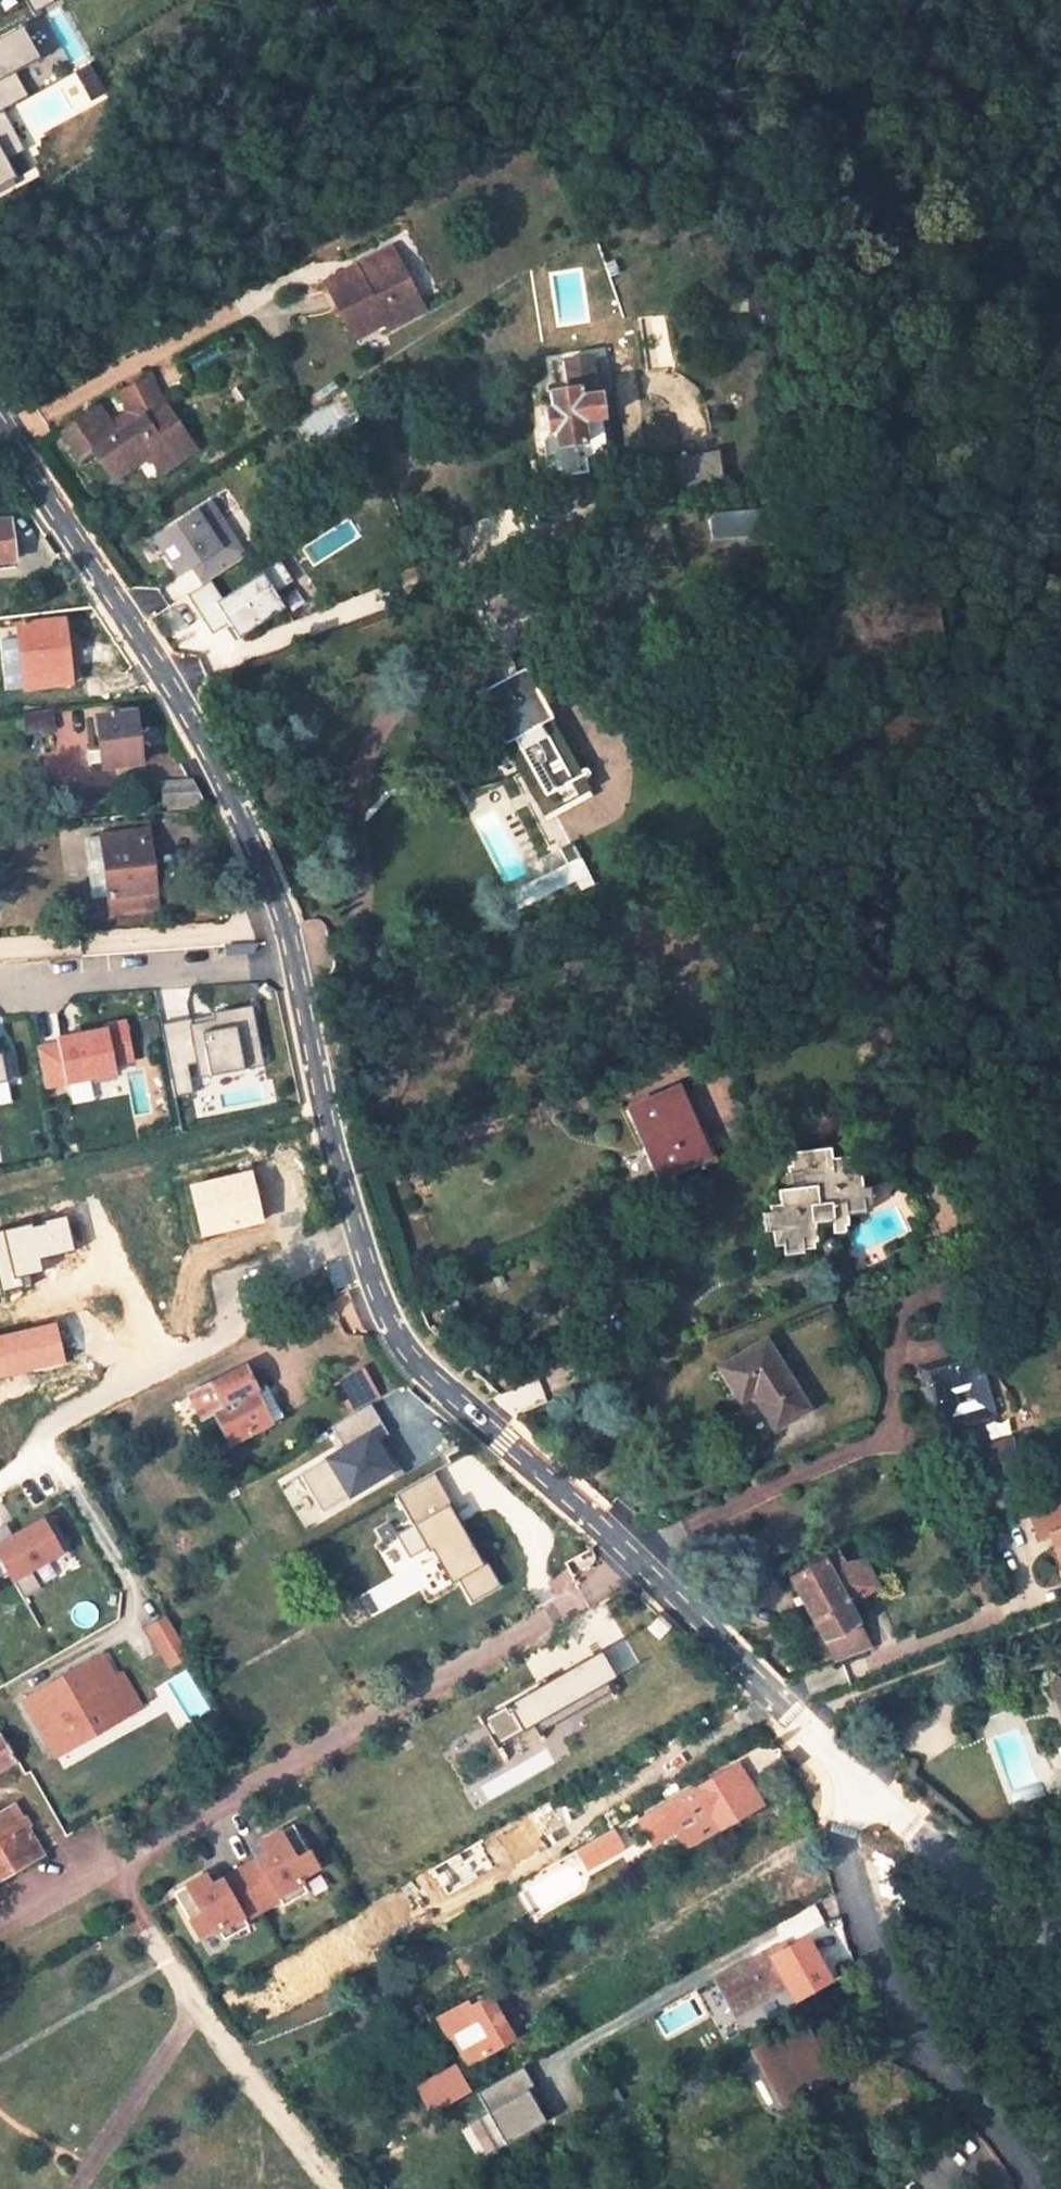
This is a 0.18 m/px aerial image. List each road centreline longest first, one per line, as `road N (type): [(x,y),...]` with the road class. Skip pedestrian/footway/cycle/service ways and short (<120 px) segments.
road 1 (tertiary): [(808,1757),(669,1602),(514,1463),(382,1326),(351,1236)]
road 2 (tertiary): [(280,957),(267,892),(127,623),(0,449)]
road 3 (residential): [(1029,2188),(975,2109),(893,2017),(808,1757)]
road 4 (residential): [(351,1236),(265,1280),(221,1338),(53,1423),(26,1467),(0,1482)]
road 5 (tertiary): [(1060,1920),(896,1830),(808,1757)]
road 6 (tertiary): [(351,1236),(319,1142),(280,957)]
road 7 (residential): [(4,983),(280,957)]
road 8 (track): [(340,2188),(184,1989)]

